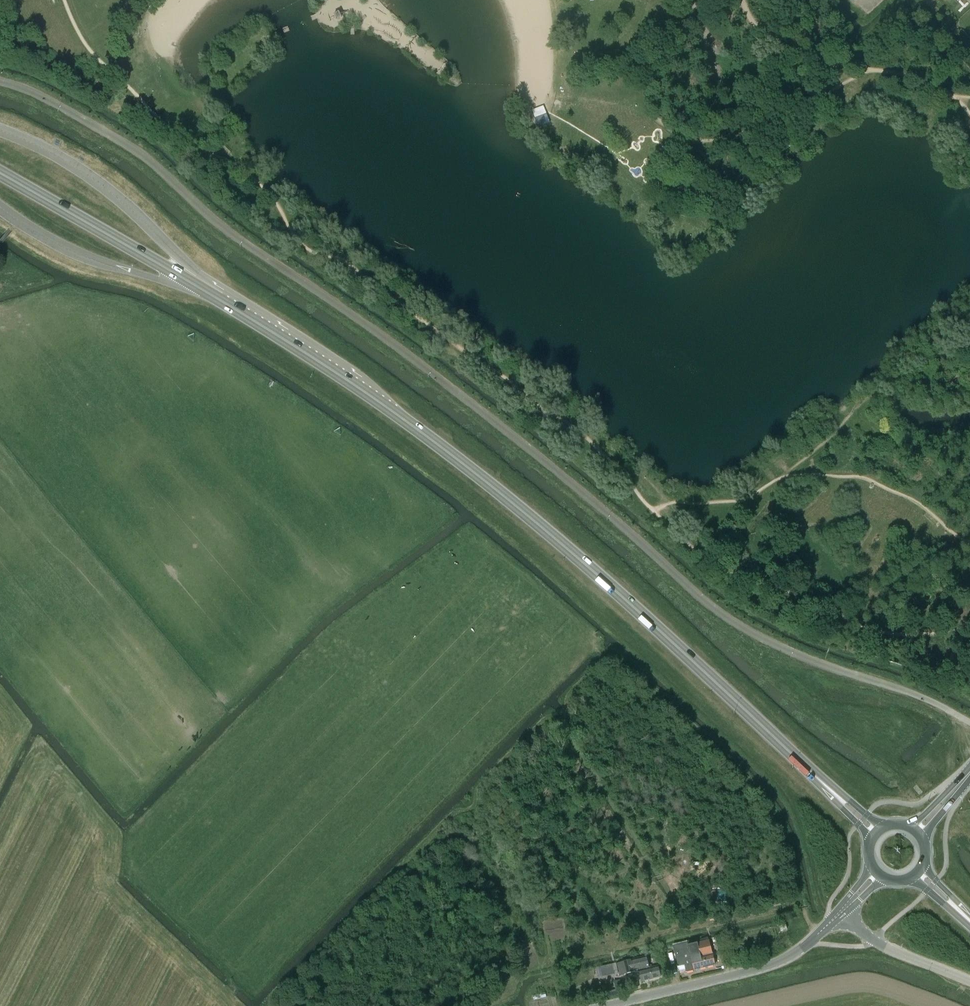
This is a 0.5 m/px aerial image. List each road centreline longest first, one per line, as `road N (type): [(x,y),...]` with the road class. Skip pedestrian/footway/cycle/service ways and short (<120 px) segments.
road 1 (trunk): [(827,788),(644,614),(389,409),(0,172)]
road 2 (track): [(817,935),(799,914),(783,835),(761,794),(609,652)]
road 3 (tertiary): [(604,1005),(759,969),(806,946)]
road 4 (unclassified): [(969,981),(890,950),(837,918)]

